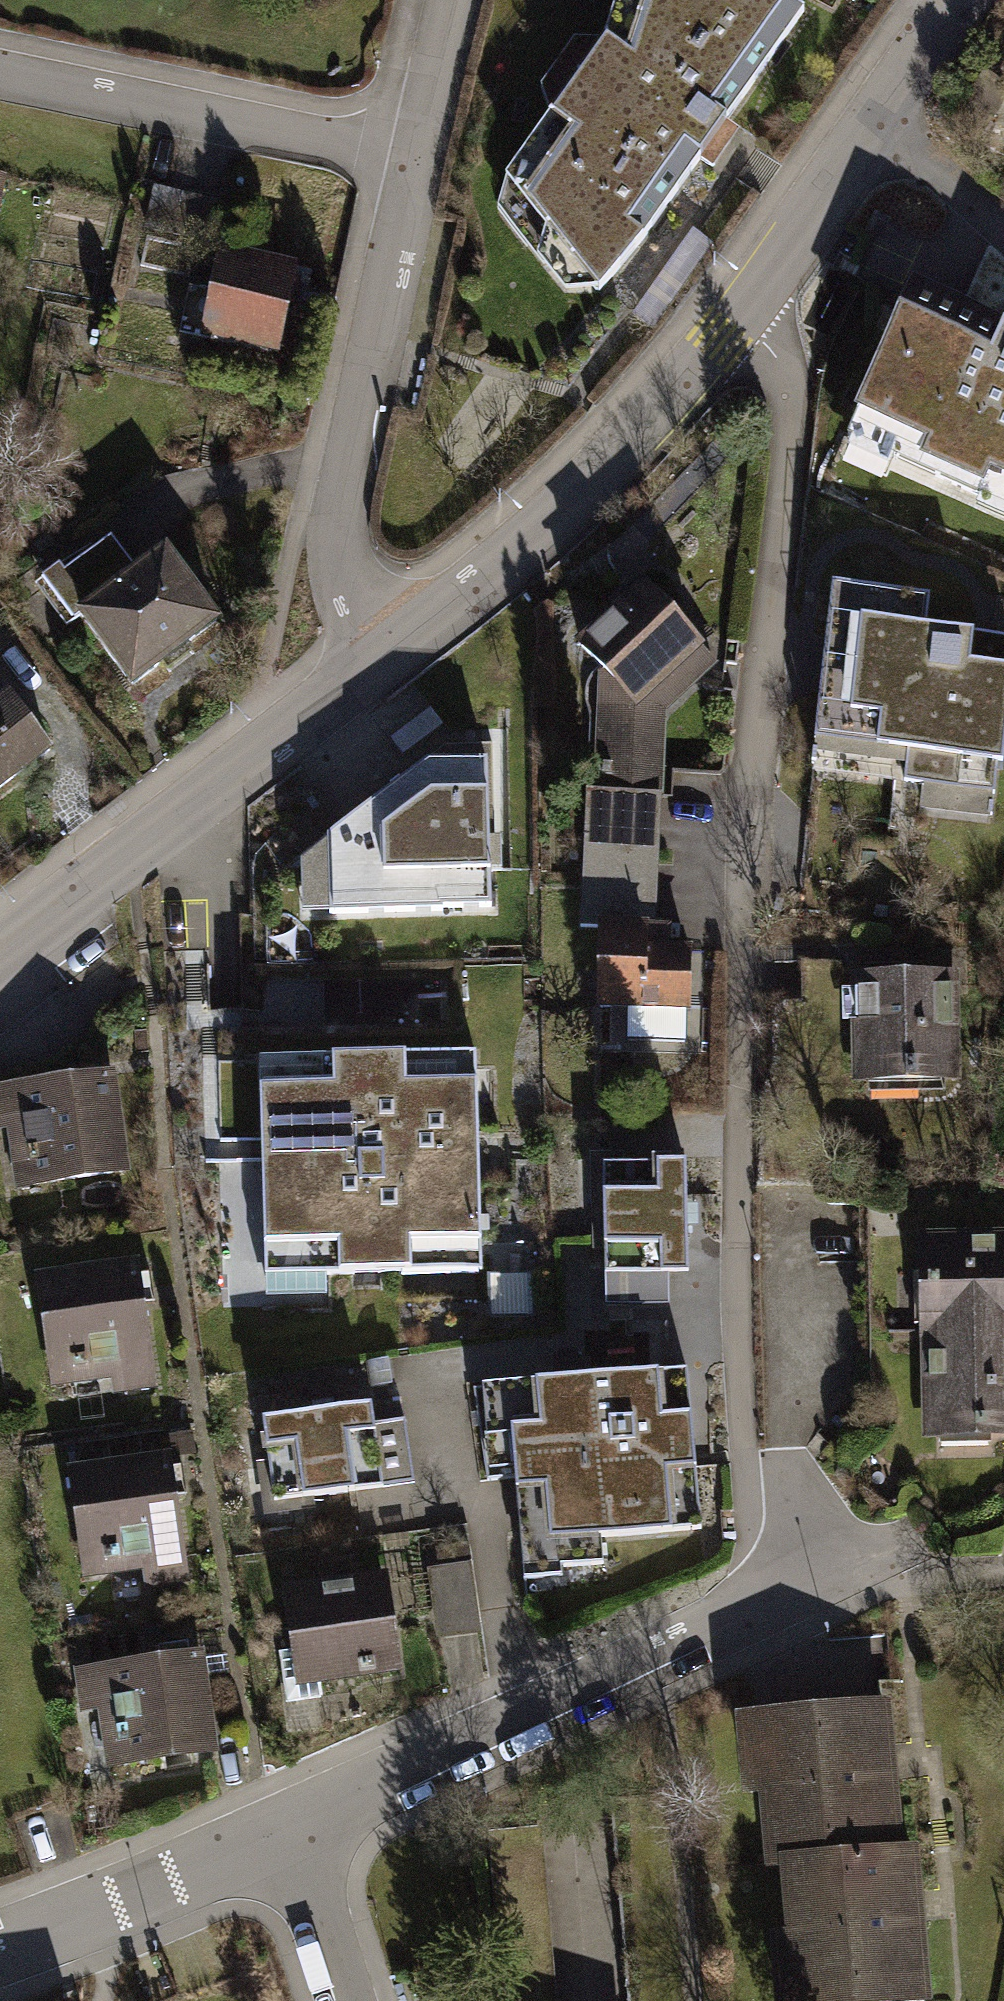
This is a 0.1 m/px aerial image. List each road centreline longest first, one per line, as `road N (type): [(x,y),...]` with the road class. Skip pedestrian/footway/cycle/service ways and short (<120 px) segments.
road 1 (residential): [(952,0),(754,284),(593,476),(379,652)]
road 2 (residential): [(301,1830),(754,1611),(820,1558)]
road 3 (residential): [(417,167),(340,515),(344,555),(379,652)]
road 4 (residential): [(379,652),(0,953)]
road 5 (residential): [(0,82),(417,167)]
road 6 (residential): [(0,1947),(301,1830)]
road 7 (track): [(1003,1572),(820,1558)]
road 8 (residential): [(301,1830),(344,2000)]
road 9 (residential): [(457,0),(417,167)]

